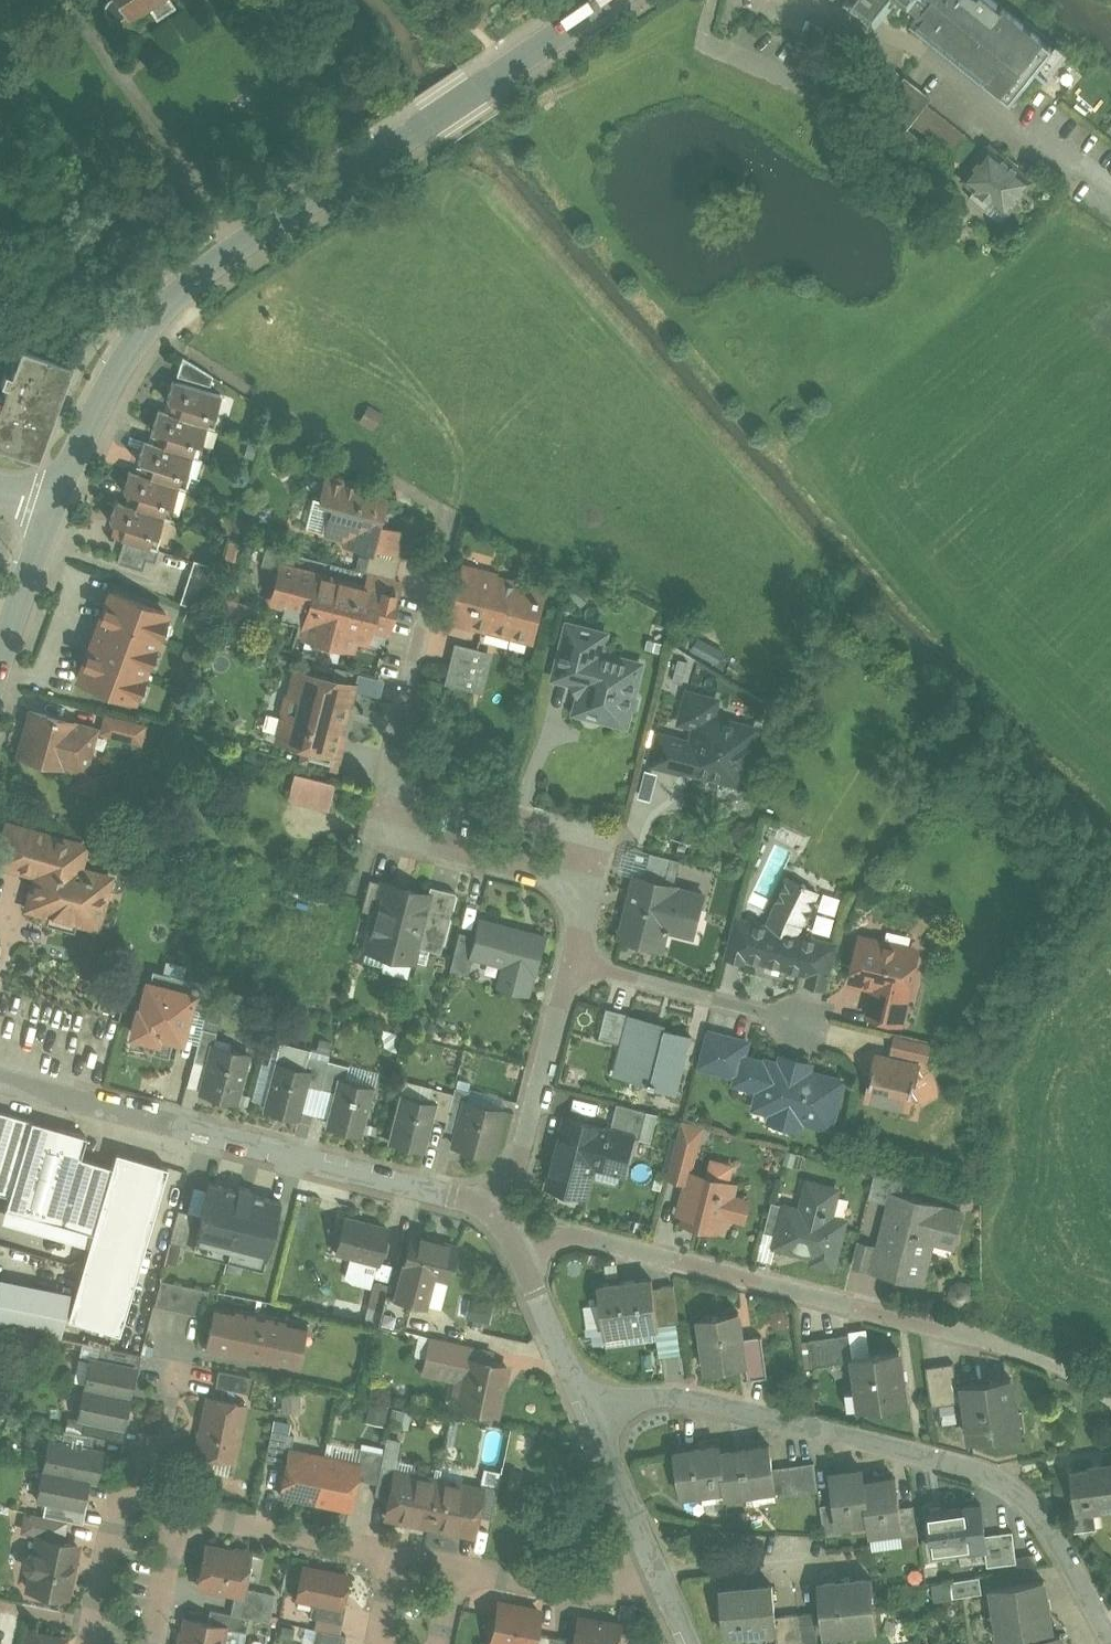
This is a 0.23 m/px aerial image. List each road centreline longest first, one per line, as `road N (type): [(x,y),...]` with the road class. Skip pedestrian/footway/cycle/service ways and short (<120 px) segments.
road 1 (secondary): [(605,0),(199,273),(121,363),(57,502)]
road 2 (residential): [(1110,1635),(1056,1540),(1004,1486),(954,1465),(672,1397),(588,1405)]
road 3 (residential): [(506,1213),(992,1344),(1072,1372)]
road 4 (residential): [(0,1078),(506,1213)]
road 5 (residential): [(577,894),(596,836),(393,779)]
road 6 (residential): [(393,779),(391,748),(449,517)]
road 7 (residential): [(393,779),(383,835),(577,894)]
road 8 (residential): [(506,1213),(572,963)]
road 9 (residential): [(572,963),(800,1022)]
road 10 (residential): [(395,1555),(181,1514)]
road 11 (residential): [(588,1405),(506,1213)]
road 12 (residential): [(657,1570),(592,1593),(460,1572)]
road 13 (residential): [(657,1570),(588,1405)]
road 14 (tertiary): [(57,502),(0,661)]
road 15 (residential): [(152,1491),(137,1489),(117,1502),(90,1624)]
road 16 (residential): [(150,1643),(181,1514)]

